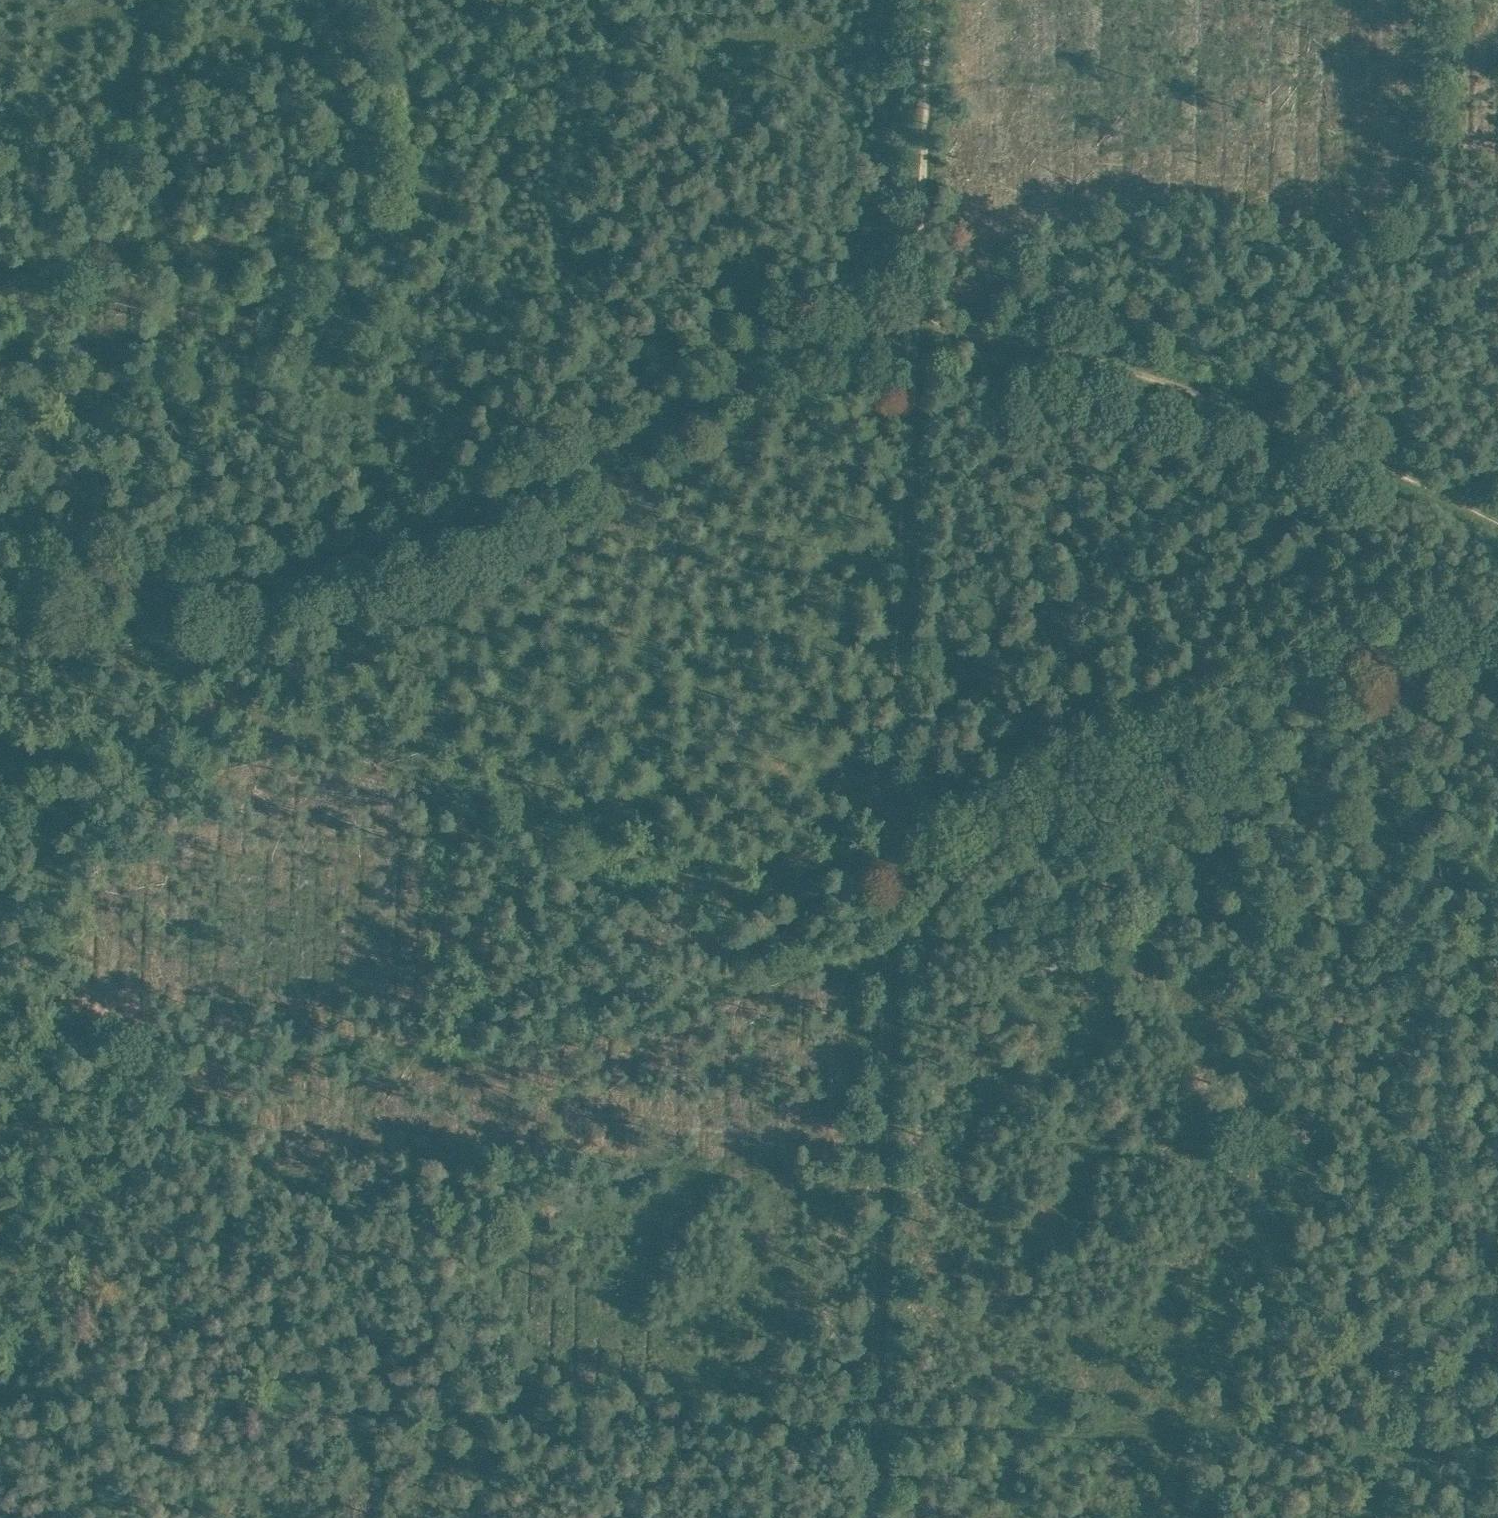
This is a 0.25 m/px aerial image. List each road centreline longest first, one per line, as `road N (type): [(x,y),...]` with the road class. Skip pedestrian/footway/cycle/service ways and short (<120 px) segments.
road 1 (track): [(865,1414),(0,1383)]
road 2 (track): [(1497,532),(1207,389),(904,322)]
road 3 (track): [(916,0),(904,322)]

